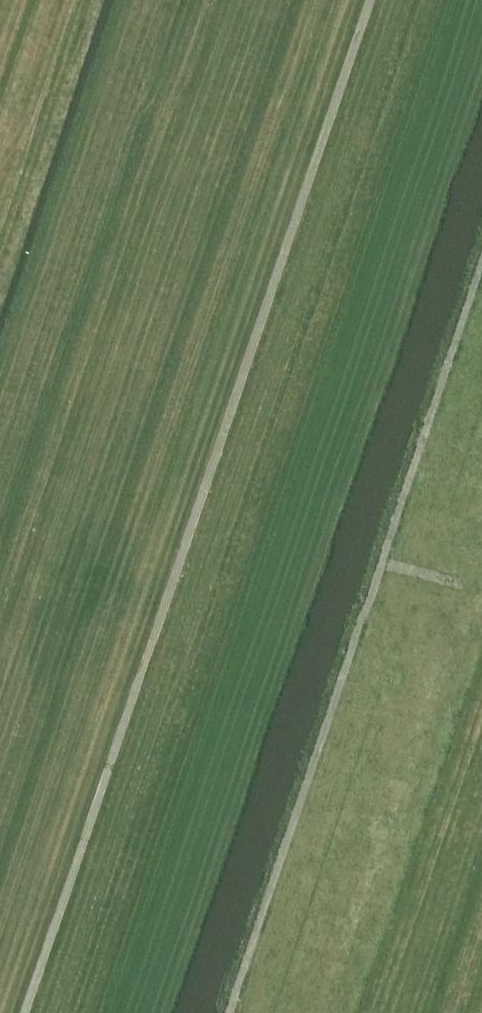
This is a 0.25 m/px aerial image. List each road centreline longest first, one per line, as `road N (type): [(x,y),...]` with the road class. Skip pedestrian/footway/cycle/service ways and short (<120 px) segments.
road 1 (track): [(23,1012),(367,0)]
road 2 (track): [(226,1012),(481,254)]

